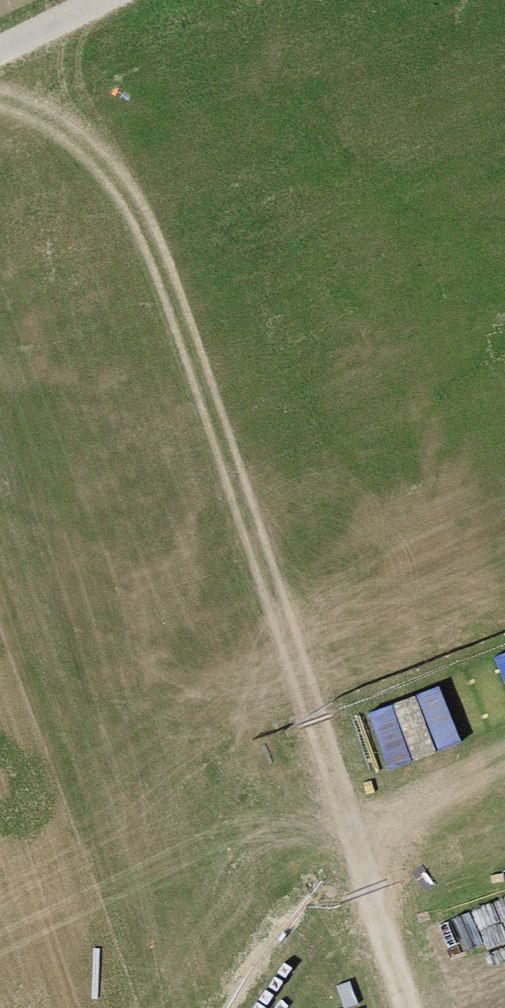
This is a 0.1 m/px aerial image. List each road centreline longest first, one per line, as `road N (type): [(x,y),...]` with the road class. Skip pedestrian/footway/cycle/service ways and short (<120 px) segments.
road 1 (track): [(28,39),(172,266),(367,894)]
road 2 (track): [(0,53),(108,0)]
road 3 (track): [(405,1007),(367,894)]

